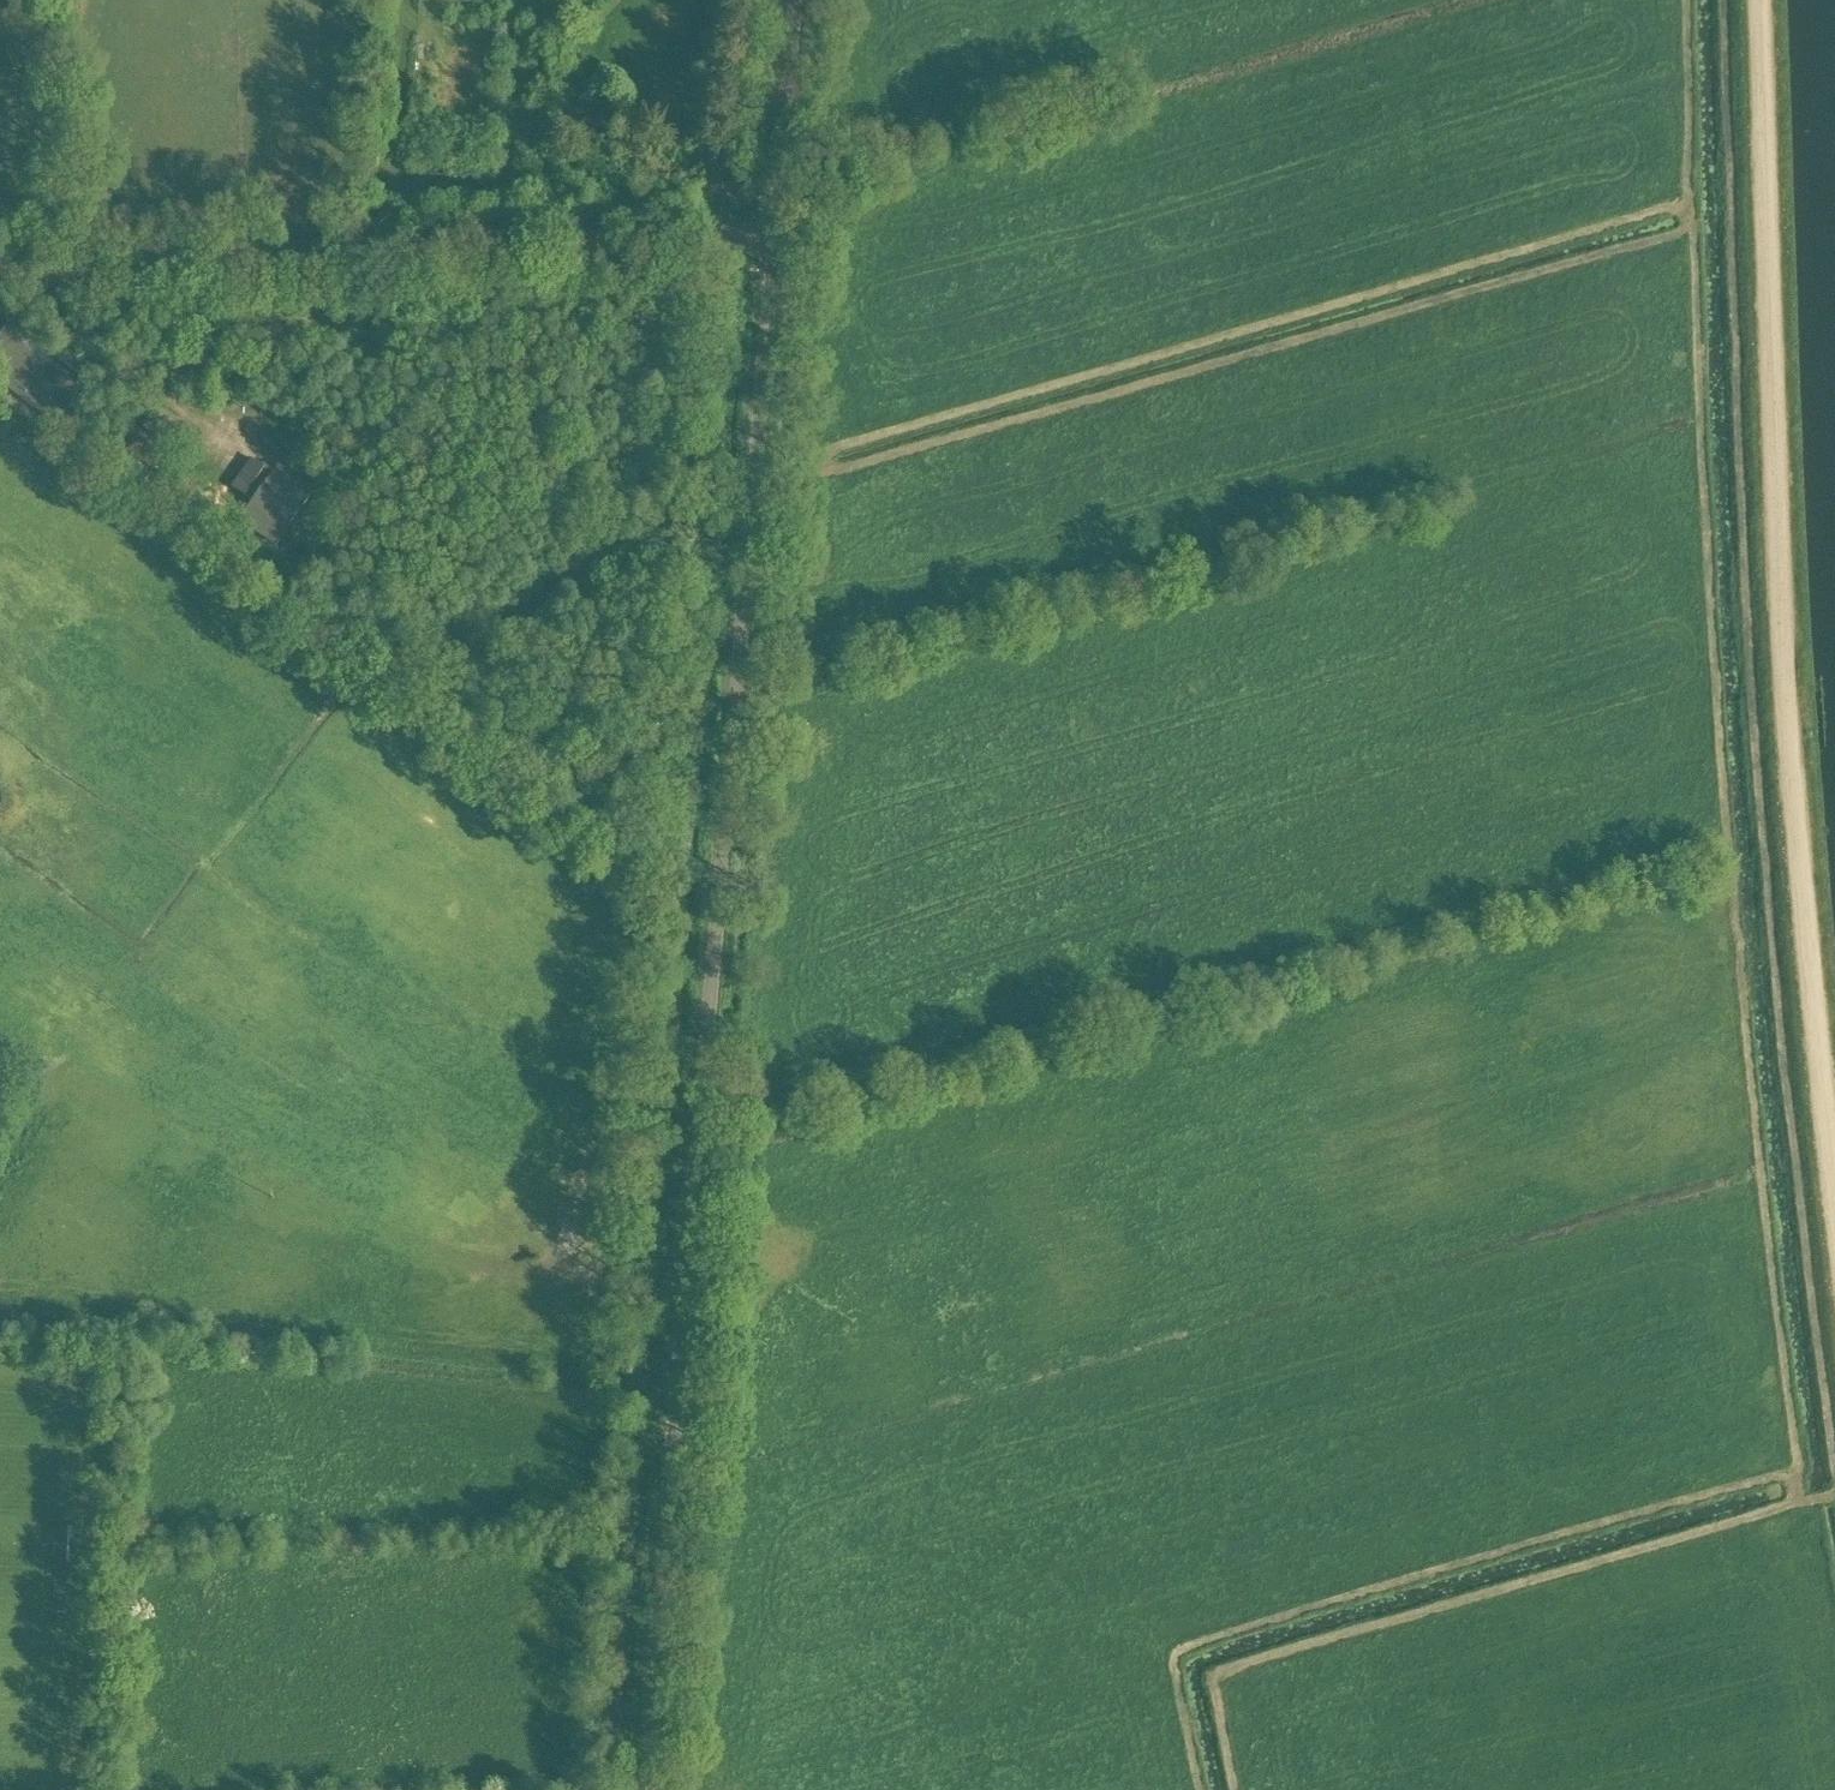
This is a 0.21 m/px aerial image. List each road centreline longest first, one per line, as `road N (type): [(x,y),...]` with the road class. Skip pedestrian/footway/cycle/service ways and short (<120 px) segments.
road 1 (unclassified): [(651,1789),(794,0)]
road 2 (track): [(1834,1175),(1785,696),(1759,0)]
road 3 (track): [(0,268),(774,228)]

